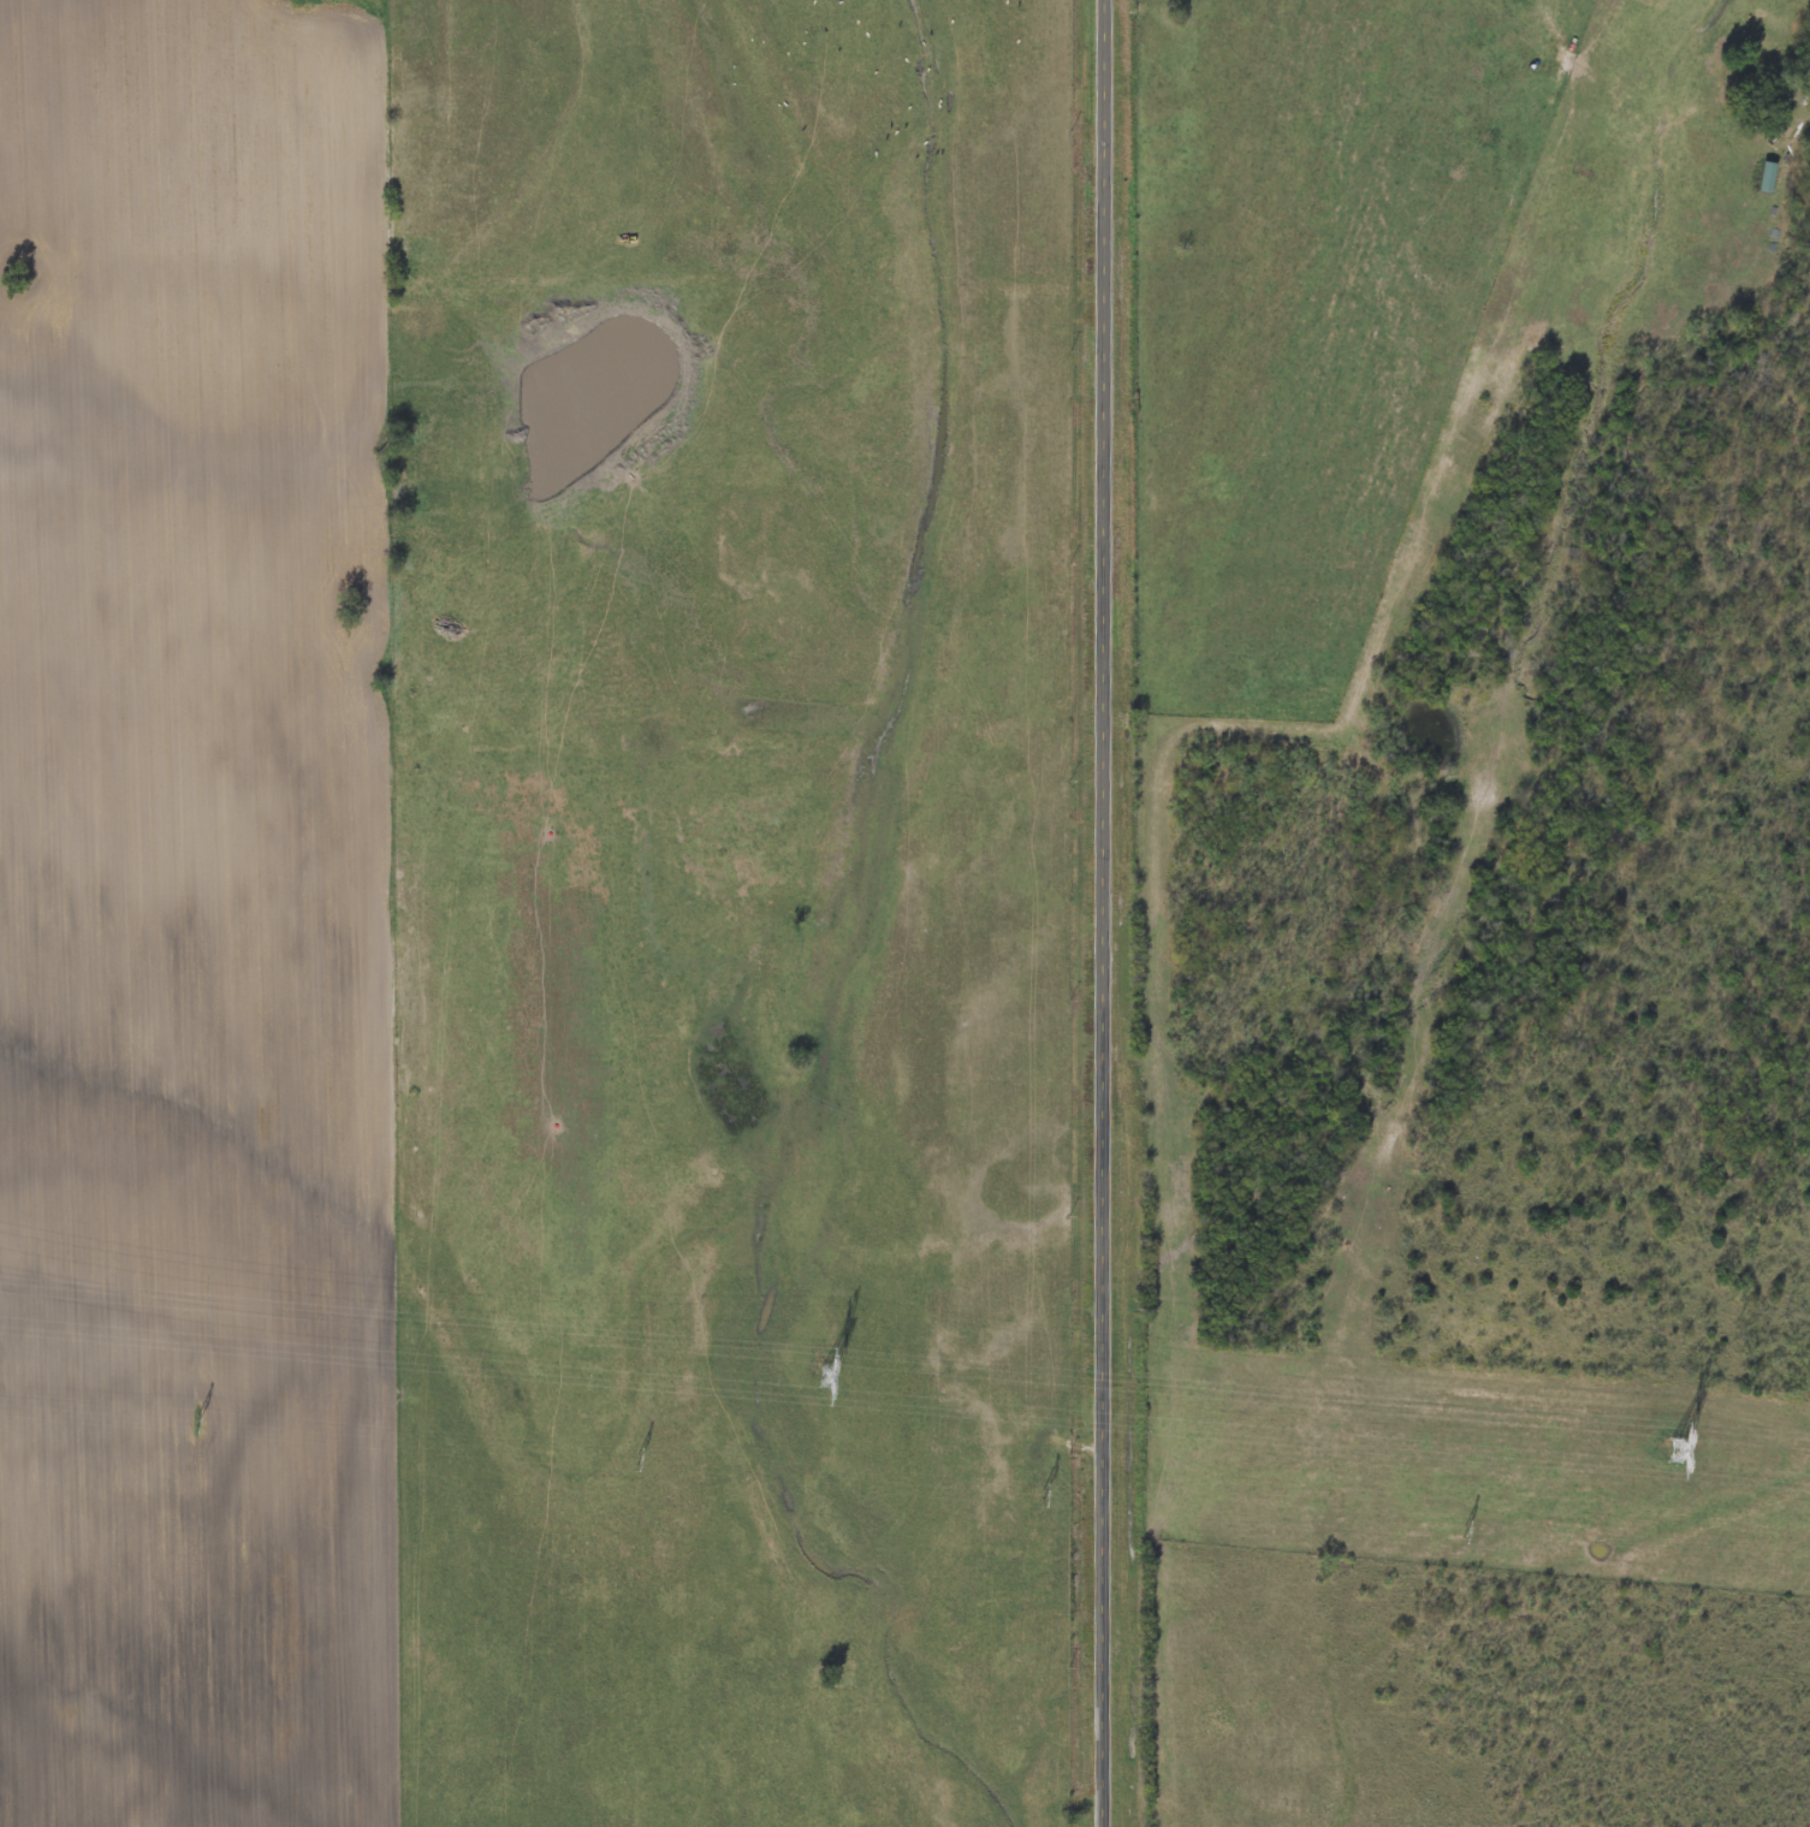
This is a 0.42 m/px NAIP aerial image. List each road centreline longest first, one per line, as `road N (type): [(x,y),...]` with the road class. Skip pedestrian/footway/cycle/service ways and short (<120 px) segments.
road 1 (secondary): [(1098,0),(1099,1826)]

